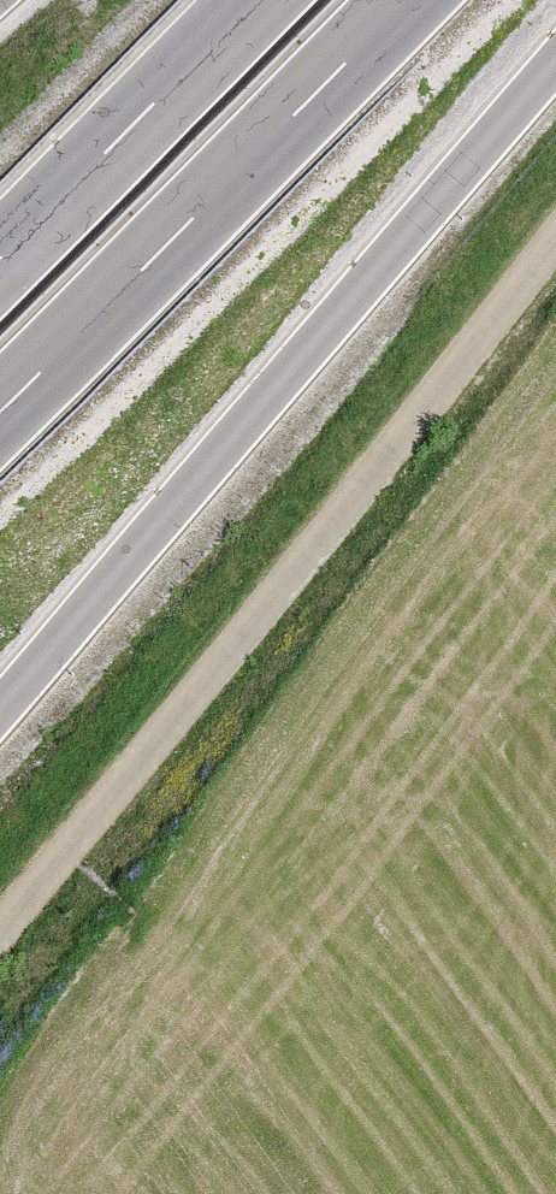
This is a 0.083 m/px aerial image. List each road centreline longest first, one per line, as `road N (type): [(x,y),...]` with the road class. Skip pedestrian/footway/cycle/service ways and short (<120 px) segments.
road 1 (unclassified): [(0,918),(555,240)]
road 2 (motorway): [(0,712),(555,61)]
road 3 (motorway): [(0,409),(412,0)]
road 4 (motorway): [(265,0),(0,265)]

